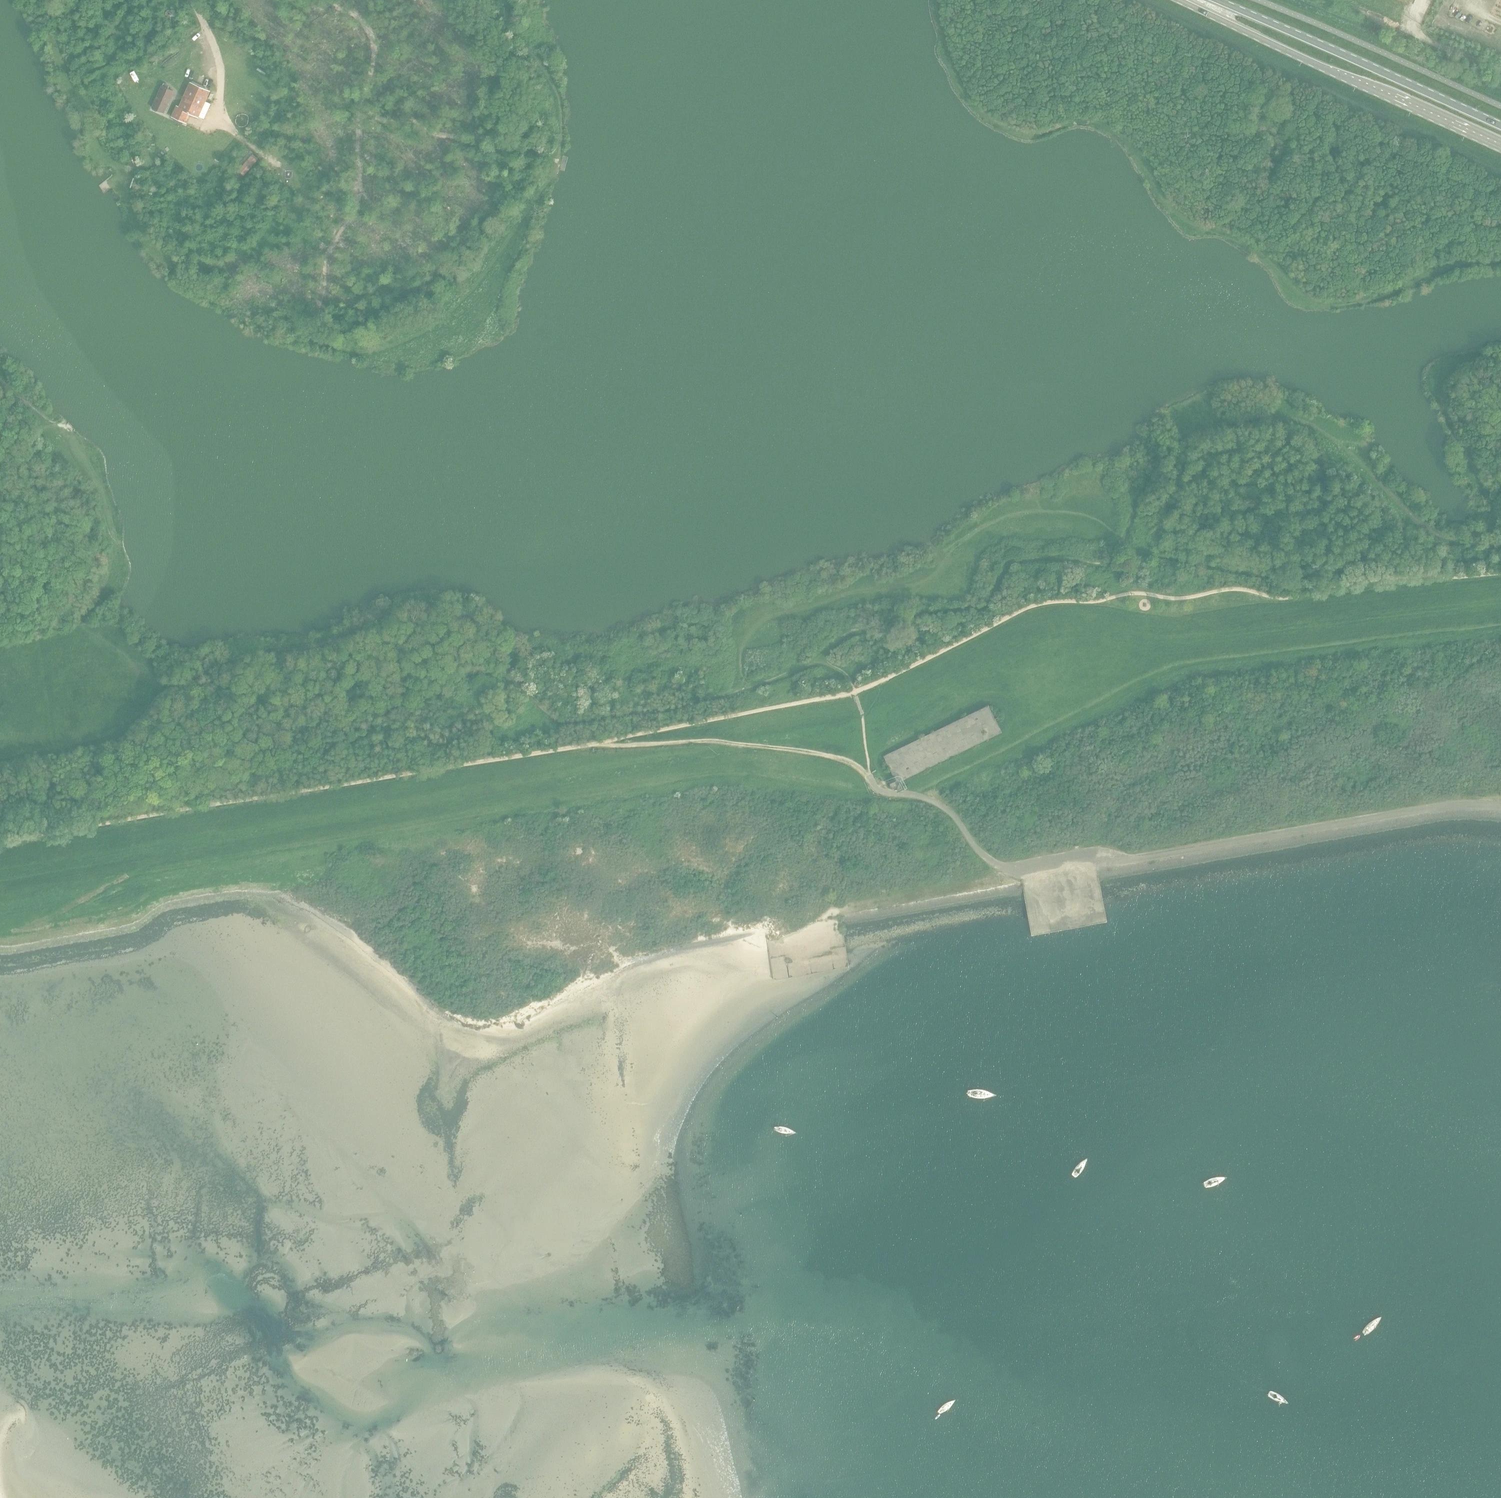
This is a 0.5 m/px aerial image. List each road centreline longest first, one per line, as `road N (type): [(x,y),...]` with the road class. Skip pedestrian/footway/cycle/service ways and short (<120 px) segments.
road 1 (track): [(880,791),(756,768),(671,775),(0,893)]
road 2 (primary): [(1179,0),(1500,147)]
road 3 (primary): [(1500,127),(1218,0)]
road 4 (track): [(214,117),(218,58),(189,0)]

